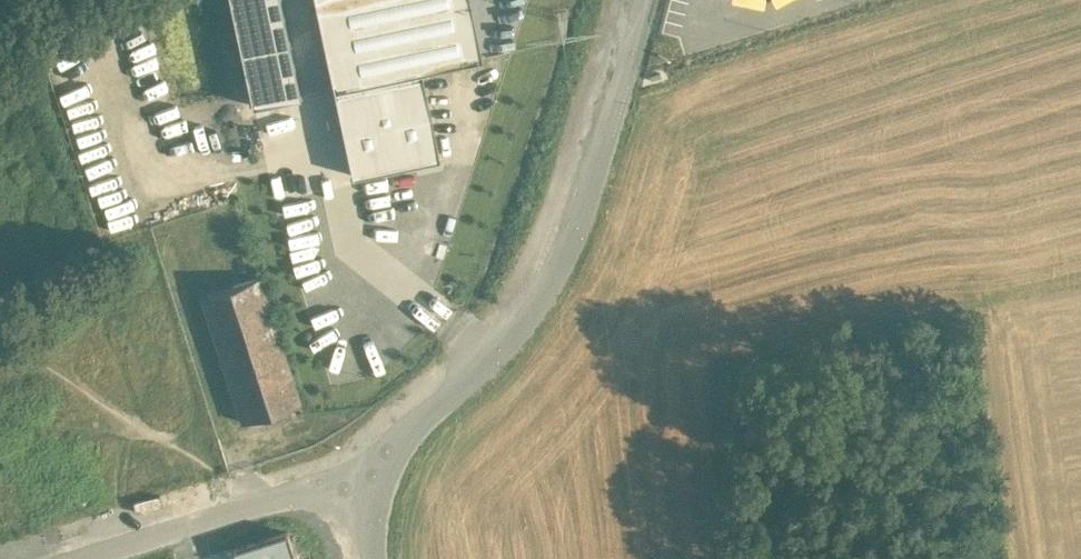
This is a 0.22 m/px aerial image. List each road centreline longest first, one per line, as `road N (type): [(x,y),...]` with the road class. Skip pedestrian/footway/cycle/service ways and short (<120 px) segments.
road 1 (unclassified): [(643,0),(570,241),(550,280),(503,343),(390,448),(371,496)]
road 2 (unclassified): [(77,558),(278,495),(371,496)]

